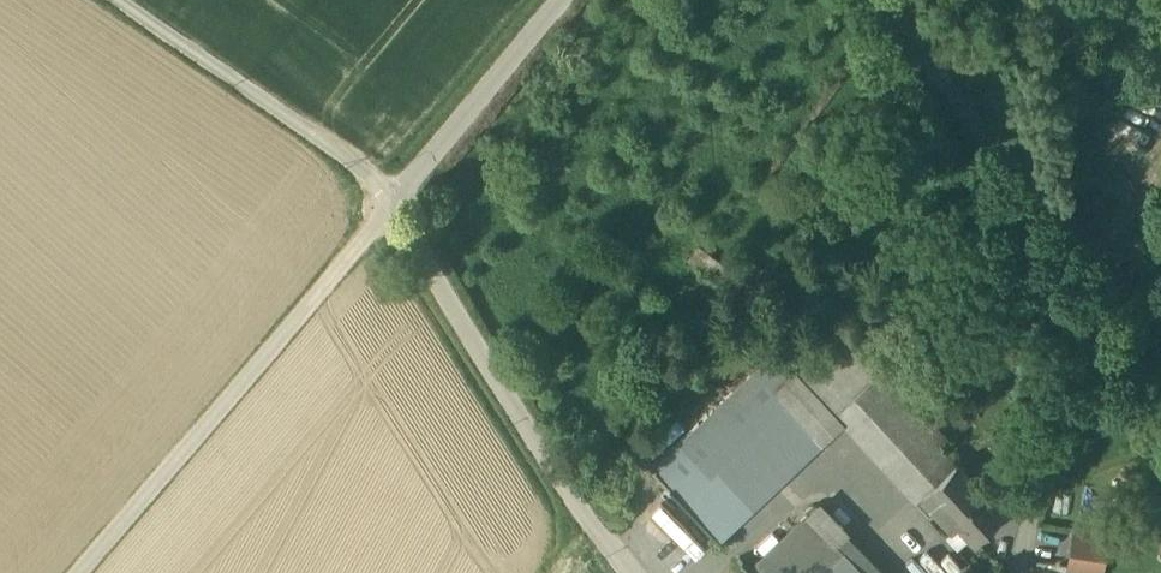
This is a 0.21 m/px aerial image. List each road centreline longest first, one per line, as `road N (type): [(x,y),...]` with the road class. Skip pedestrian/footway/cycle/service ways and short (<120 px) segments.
road 1 (residential): [(560,0),(398,199),(568,491),(630,572)]
road 2 (residential): [(888,0),(1028,200),(1076,237),(1107,250),(1027,572)]
road 3 (track): [(114,0),(398,199)]
road 4 (track): [(1079,135),(1144,204),(1107,250)]

